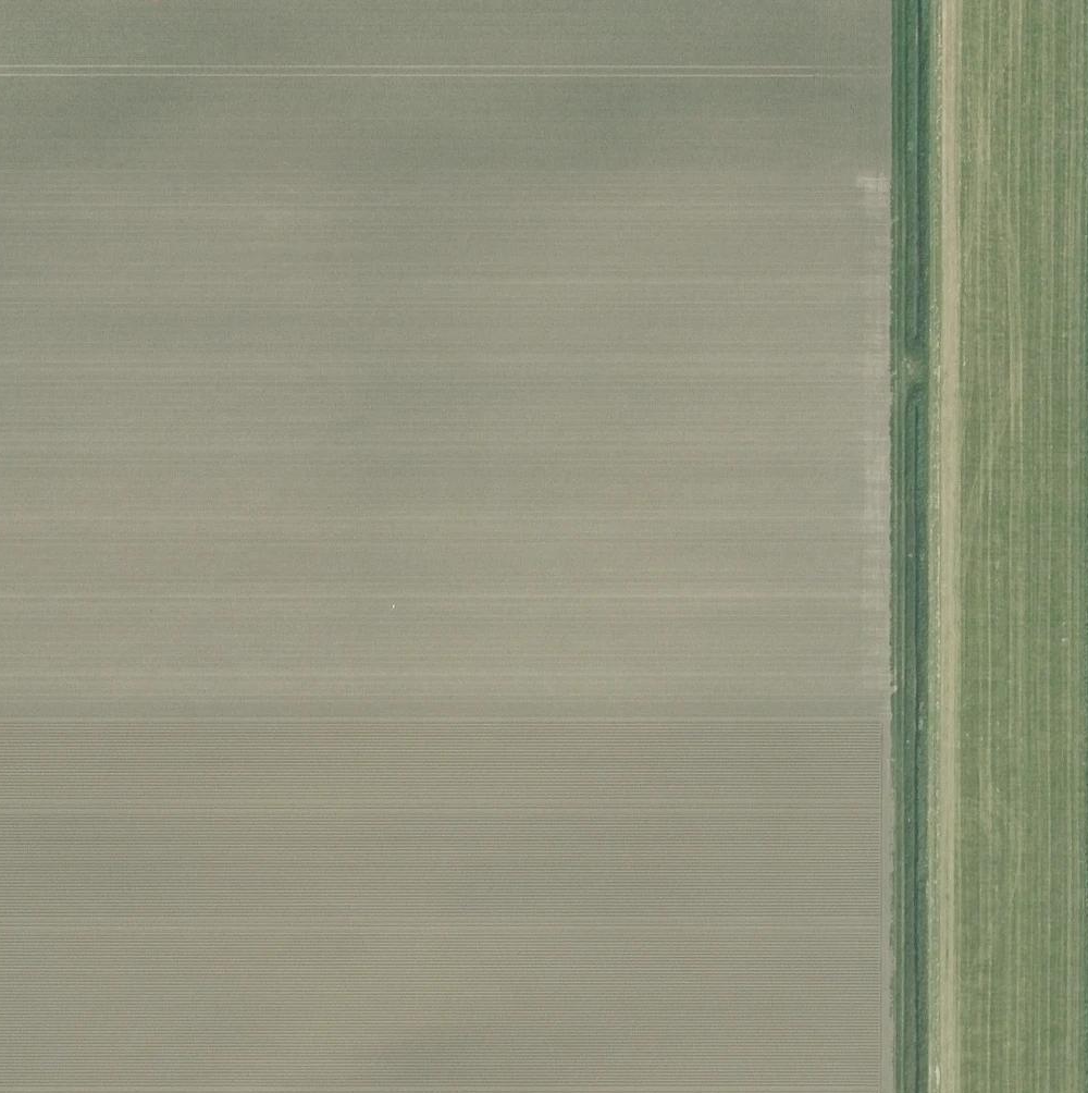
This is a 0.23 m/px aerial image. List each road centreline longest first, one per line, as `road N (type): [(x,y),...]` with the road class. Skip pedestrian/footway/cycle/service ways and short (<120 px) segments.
road 1 (track): [(936,0),(932,1092)]

